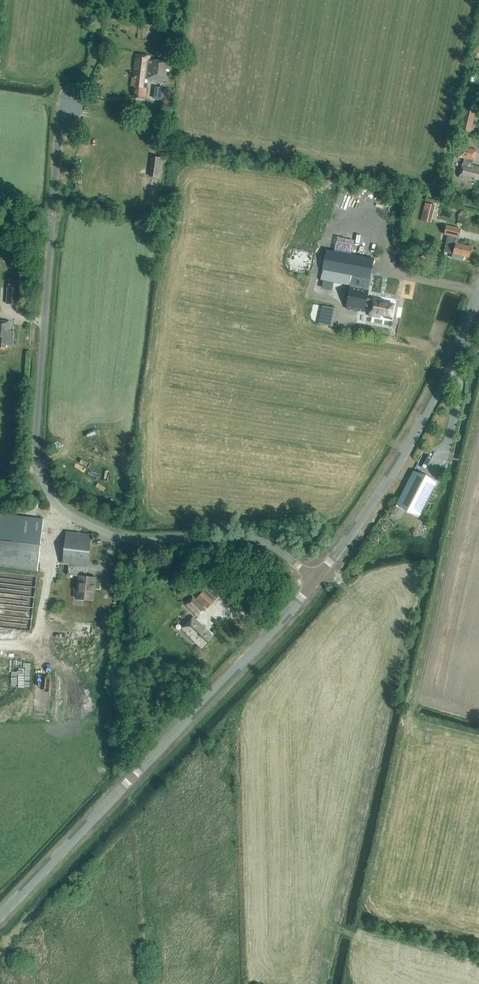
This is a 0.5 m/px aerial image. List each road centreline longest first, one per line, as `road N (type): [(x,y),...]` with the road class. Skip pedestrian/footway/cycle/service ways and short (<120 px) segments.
road 1 (unclassified): [(317,579),(251,539),(117,537),(68,514),(46,488),(36,434),(59,148),(71,107)]
road 2 (unclassified): [(0,918),(317,579)]
road 3 (unclassified): [(317,579),(383,493),(461,343),(478,292)]

